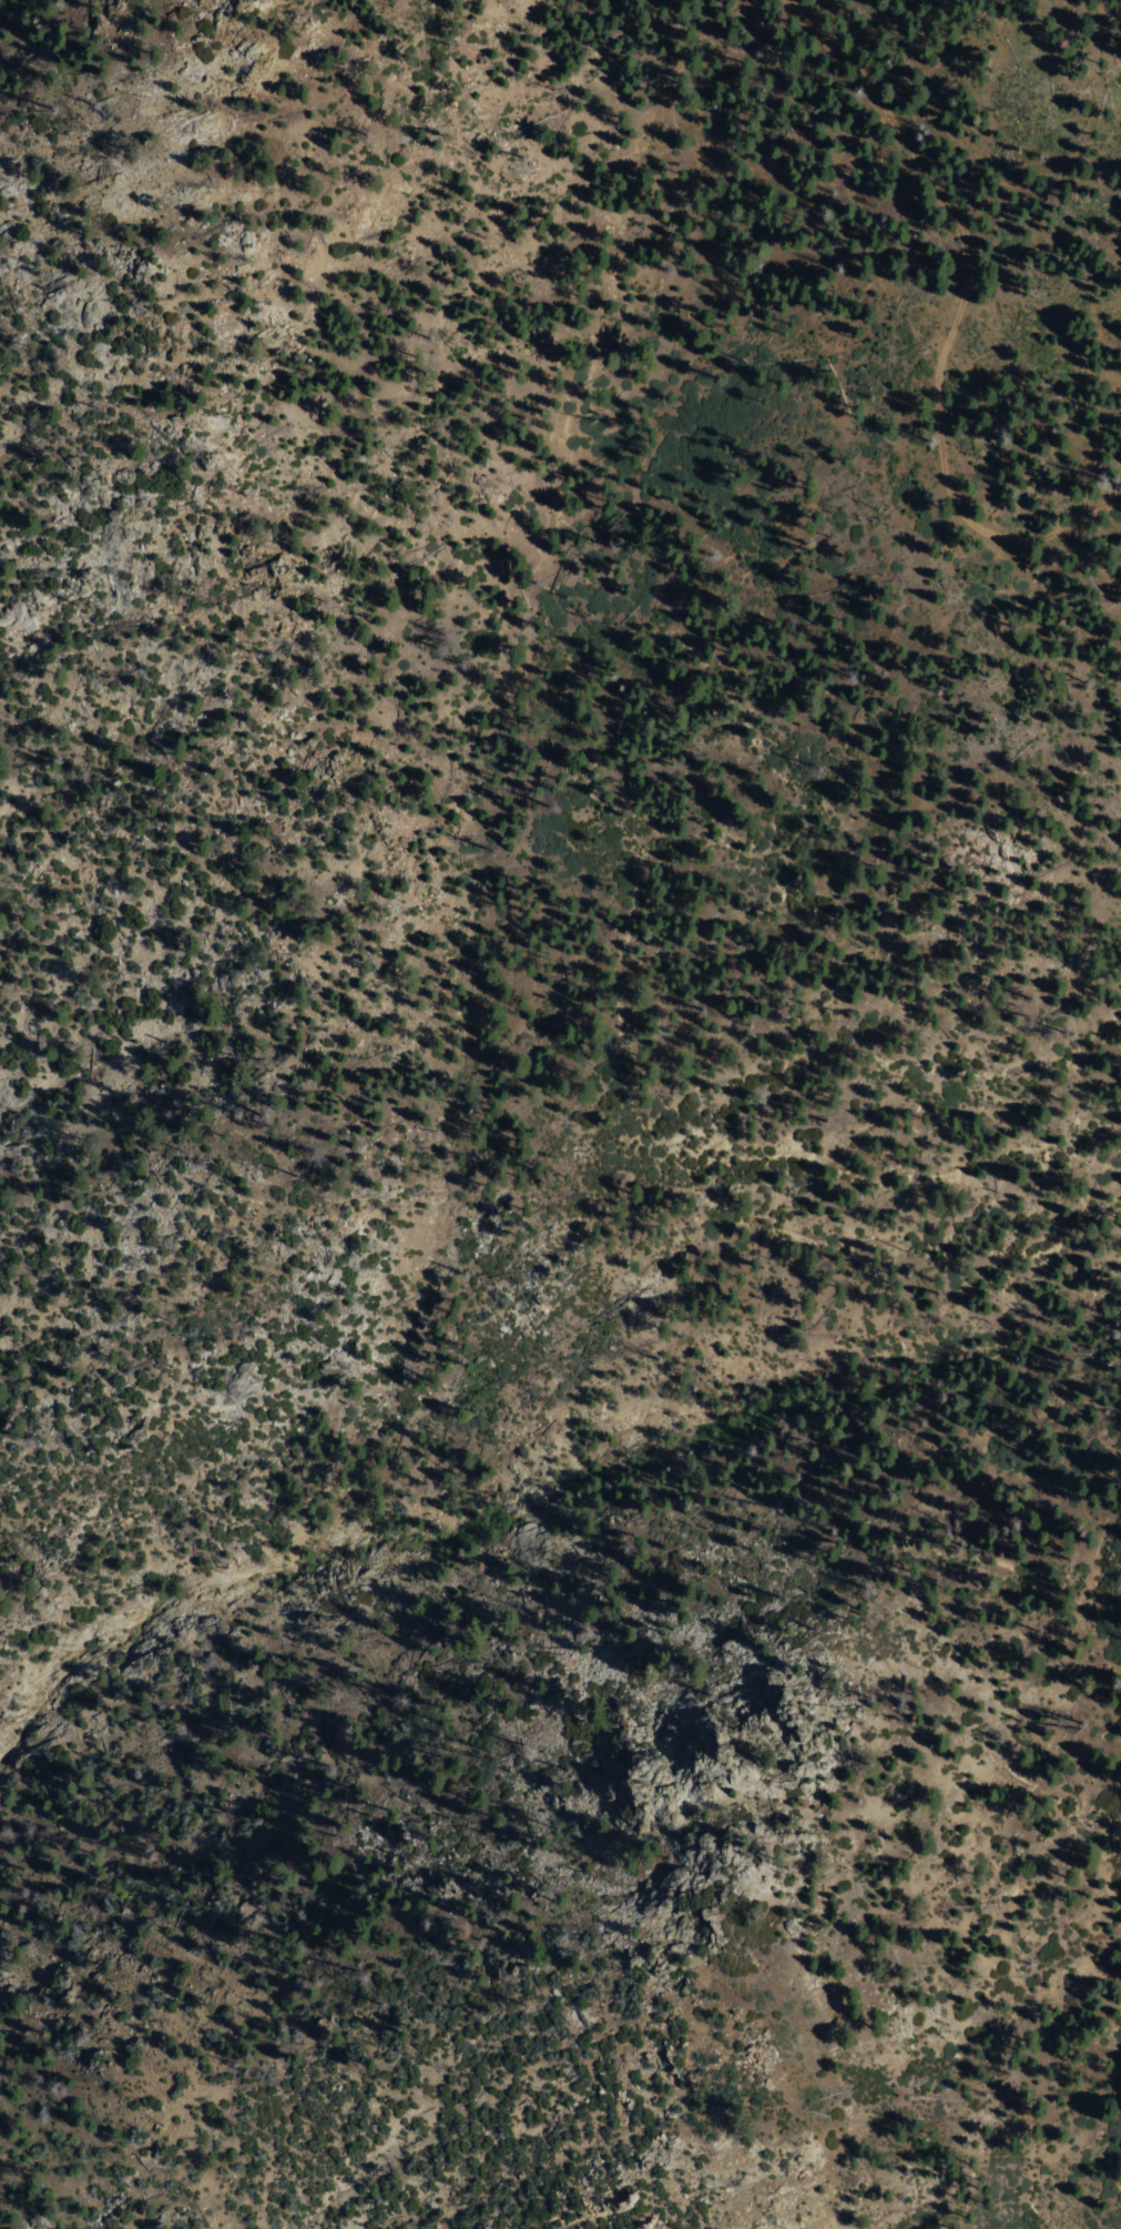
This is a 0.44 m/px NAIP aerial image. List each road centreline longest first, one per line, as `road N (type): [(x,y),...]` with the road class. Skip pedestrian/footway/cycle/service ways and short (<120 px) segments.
road 1 (track): [(785,0),(827,34),(962,236),(966,293),(939,398),(951,500),(962,521),(985,536),(1029,545),(1120,506)]

